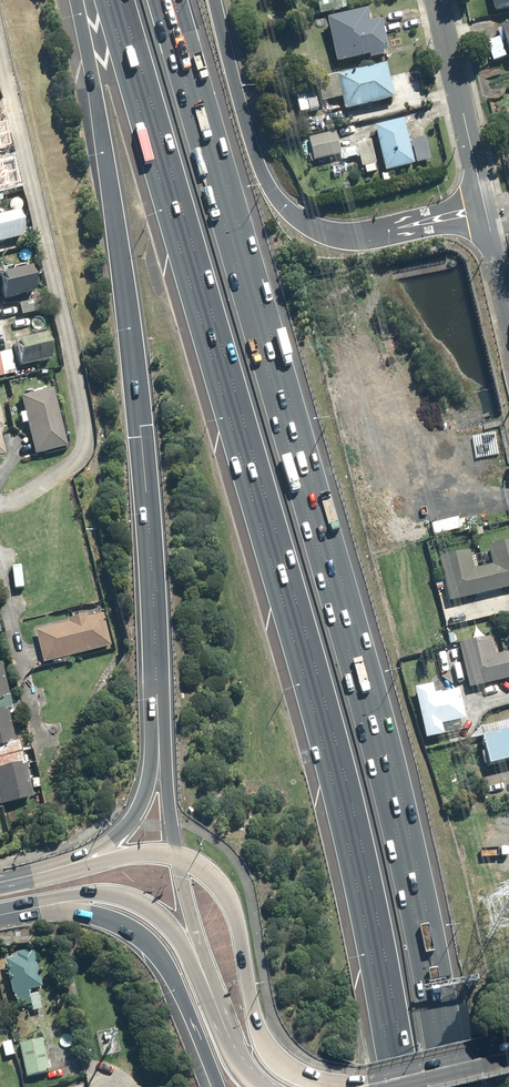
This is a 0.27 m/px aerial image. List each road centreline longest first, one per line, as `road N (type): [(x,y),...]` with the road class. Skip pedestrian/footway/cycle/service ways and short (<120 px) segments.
road 1 (motorway): [(407,1086),(380,925),(324,693),(122,0)]
road 2 (motorway): [(160,0),(381,773),(443,1086)]
road 3 (motorway): [(156,692),(141,426),(73,0)]
road 4 (motorway): [(215,0),(257,157),(295,217),(344,238),(486,210)]
road 5 (motorway): [(217,1086),(171,975),(148,943),(84,914),(0,918)]
road 6 (primary): [(178,856),(211,873),(227,892),(267,1049),(290,1071),(325,1084)]
road 7 (primary): [(211,996),(172,930),(140,901),(94,891),(0,912)]
road 8 (motorway): [(32,875),(100,845),(134,814),(150,771),(156,692)]
road 9 (residential): [(437,0),(486,210)]
road 10 (motorway): [(178,856),(156,692)]
road 11 (primary): [(32,875),(138,853),(178,856)]
road 12 (motorway): [(211,996),(178,856)]

